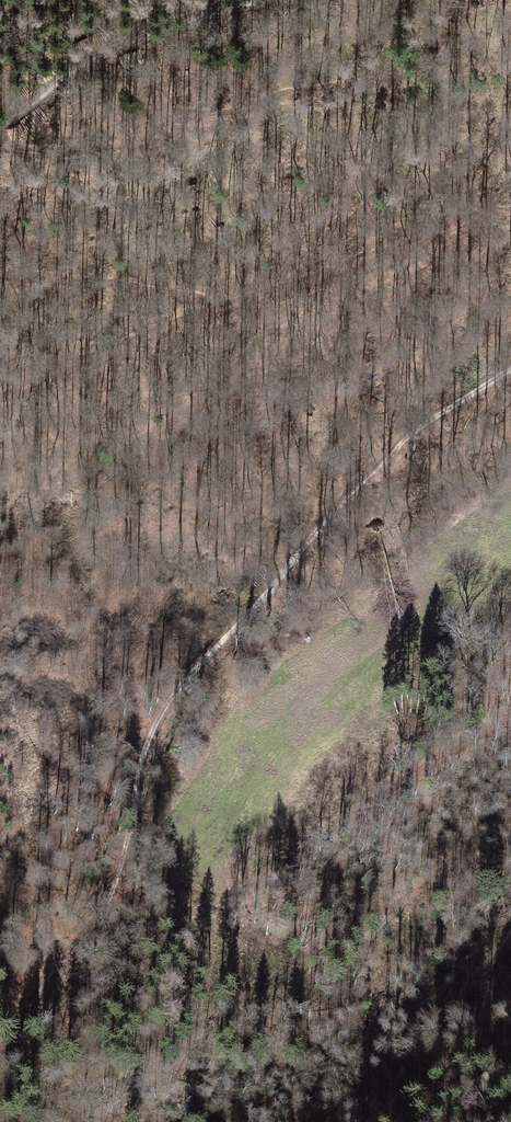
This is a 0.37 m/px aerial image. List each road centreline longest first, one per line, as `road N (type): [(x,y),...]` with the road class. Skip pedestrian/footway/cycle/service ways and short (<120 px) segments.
road 1 (track): [(510,368),(376,464),(169,701),(145,747),(119,881),(104,914),(45,980),(0,1061)]
road 2 (track): [(510,719),(271,880),(156,935),(73,1004),(21,1028)]
road 3 (track): [(510,213),(490,212),(342,272),(0,382)]
road 4 (track): [(0,125),(133,36),(262,0)]
road 5 (track): [(373,1121),(436,1018),(510,936)]

